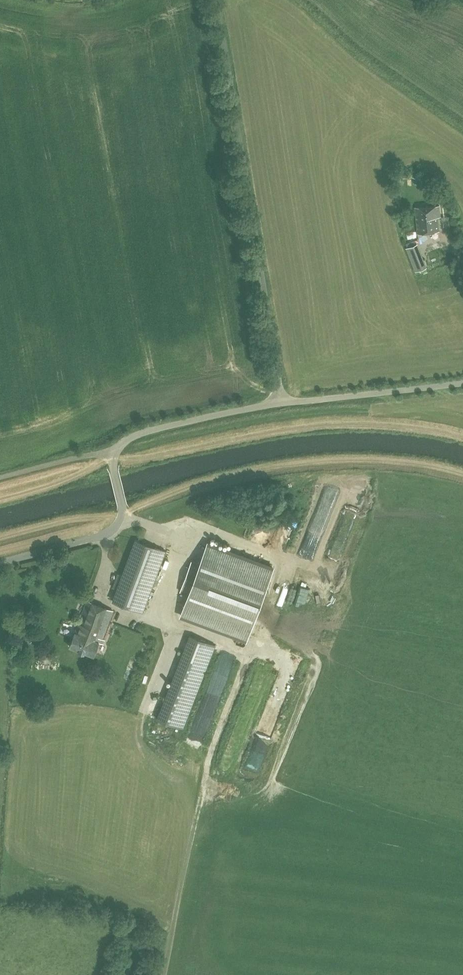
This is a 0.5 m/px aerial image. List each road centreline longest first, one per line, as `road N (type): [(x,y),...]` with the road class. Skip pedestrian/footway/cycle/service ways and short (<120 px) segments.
road 1 (unclassified): [(282,404),(217,0)]
road 2 (unclassified): [(0,563),(116,528),(123,505),(113,465),(127,439),(282,404)]
road 3 (unclassified): [(282,404),(462,384)]

